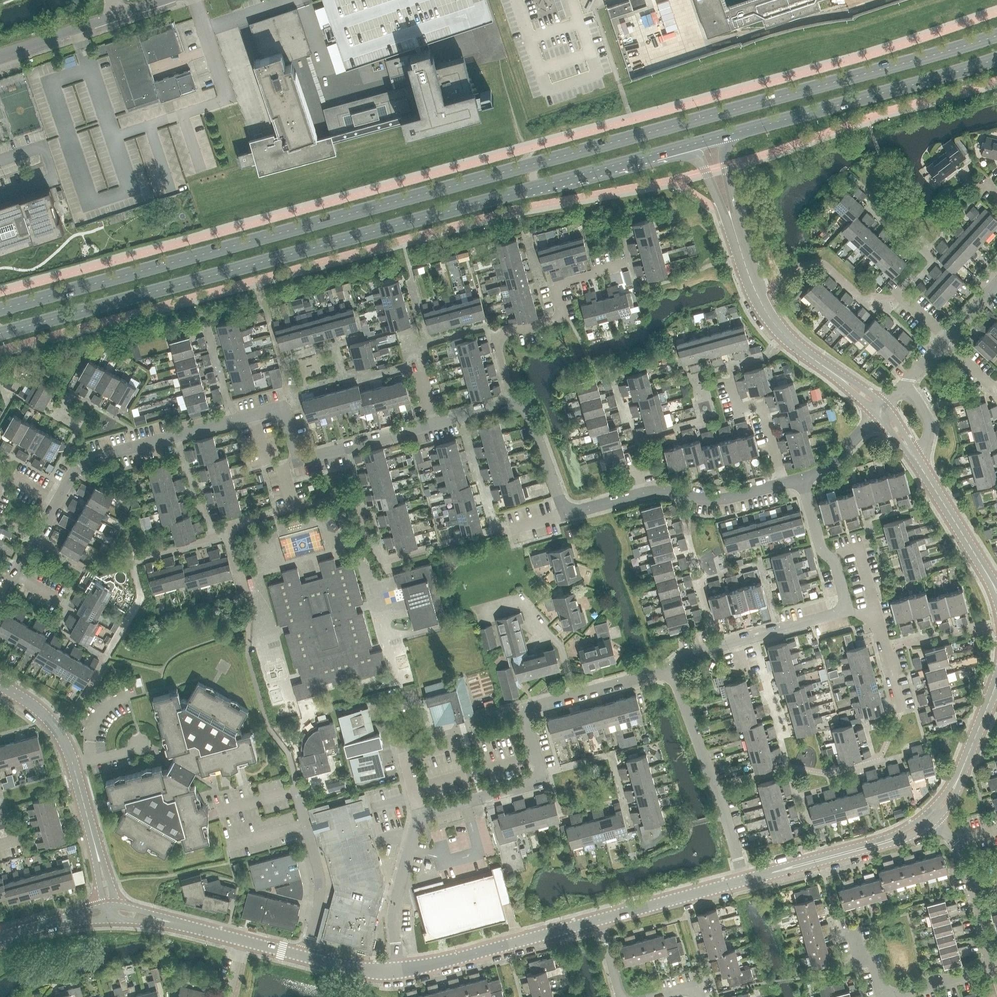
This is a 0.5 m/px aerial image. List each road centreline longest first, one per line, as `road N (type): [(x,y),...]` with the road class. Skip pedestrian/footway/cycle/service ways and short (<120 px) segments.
road 1 (primary): [(996,35),(0,309)]
road 2 (primary): [(0,333),(639,158)]
road 3 (residential): [(0,602),(76,470),(95,457),(283,406),(299,461),(433,424)]
road 4 (residential): [(396,970),(395,902),(419,814),(543,781),(524,709),(671,669)]
road 5 (residential): [(511,403),(529,414),(565,514),(656,490),(723,499),(784,483)]
road 6 (primary): [(736,133),(996,58)]
road 7 (residential): [(511,403),(495,337),(563,318),(560,284),(625,264)]
road 8 (residential): [(744,880),(671,669)]
road 9 (tertiary): [(396,970),(600,920)]
road 10 (tertiary): [(744,880),(883,847),(935,822)]
road 11 (tertiary): [(925,812),(883,837),(744,880)]
road 12 (residential): [(671,669),(689,654),(848,610)]
road 13 (unclassified): [(0,56),(162,0)]
road 14 (tertiary): [(87,817),(54,725),(0,683)]
road 15 (tertiary): [(242,940),(349,968),(396,970)]
road 16 (residential): [(992,964),(963,855),(935,822)]
road 17 (tertiary): [(639,158),(699,162),(741,247)]
road 18 (tertiary): [(600,920),(744,880)]
road 19 (tertiary): [(823,364),(765,311),(741,247)]
road 20 (residential): [(848,610),(802,478)]
road 21 (residential): [(784,483),(762,405),(738,411),(729,380)]
road 22 (residential): [(901,709),(878,622),(848,610)]

